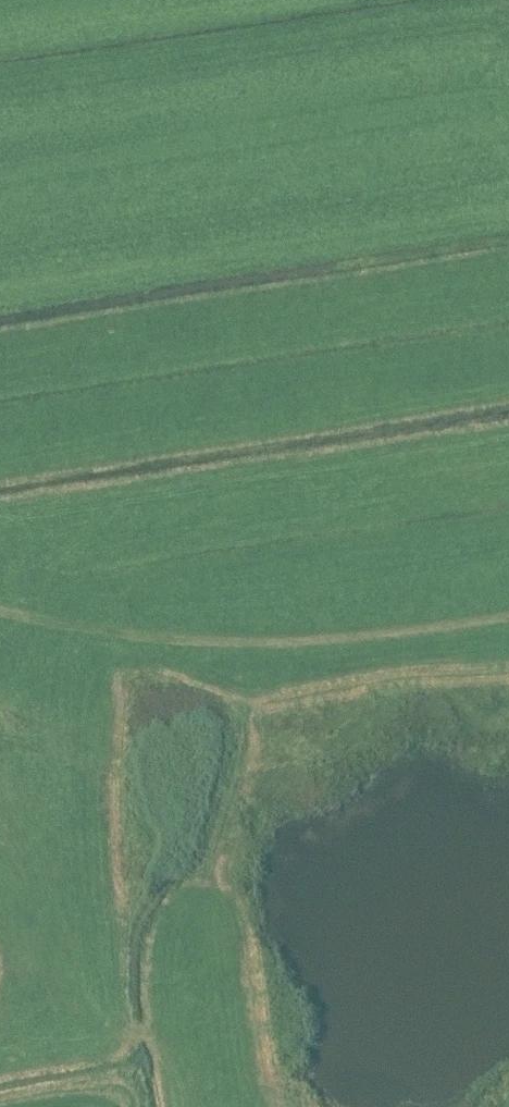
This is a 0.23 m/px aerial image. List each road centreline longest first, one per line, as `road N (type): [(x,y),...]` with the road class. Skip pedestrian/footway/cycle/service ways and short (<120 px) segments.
road 1 (track): [(0,601),(85,626),(235,627),(508,601)]

